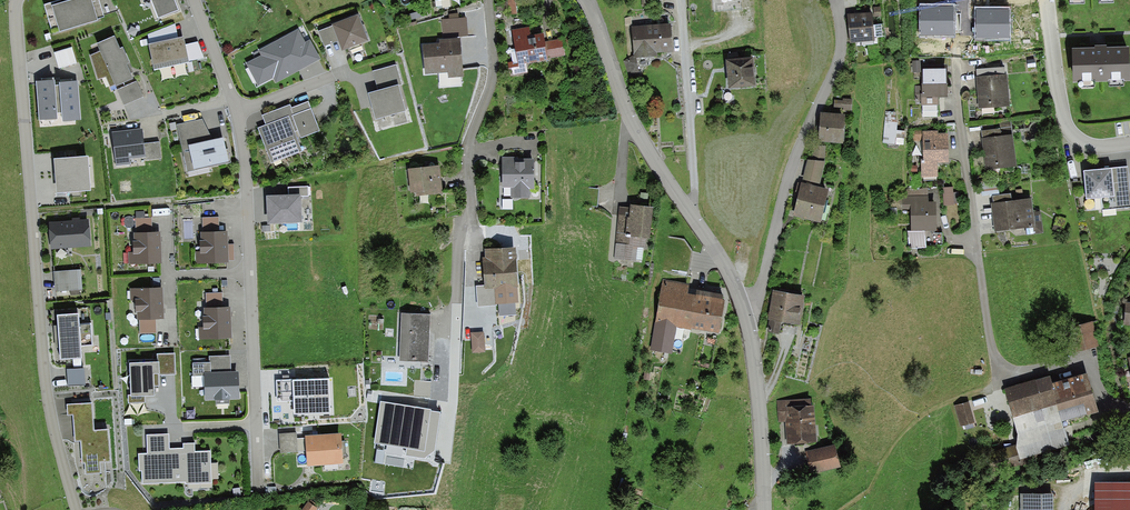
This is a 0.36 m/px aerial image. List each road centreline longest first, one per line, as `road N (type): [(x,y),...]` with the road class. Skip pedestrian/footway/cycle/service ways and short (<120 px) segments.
road 1 (residential): [(14,0),(41,359),(74,509)]
road 2 (residential): [(193,0),(243,145),(259,490)]
road 3 (residential): [(956,41),(959,123),(997,362),(1007,371),(1084,364),(1103,402),(1129,408)]
road 4 (residential): [(449,396),(461,231),(471,214),(468,146),(495,57),(490,0)]
road 5 (residential): [(839,0),(835,70),(787,181),(758,297),(743,307)]
road 6 (residential): [(688,210),(631,123),(586,0)]
road 7 (residential): [(688,210),(696,198),(681,0)]
road 8 (residential): [(763,509),(759,391),(743,307)]
road 9 (residential): [(1048,0),(1065,120),(1080,139),(1129,143)]

